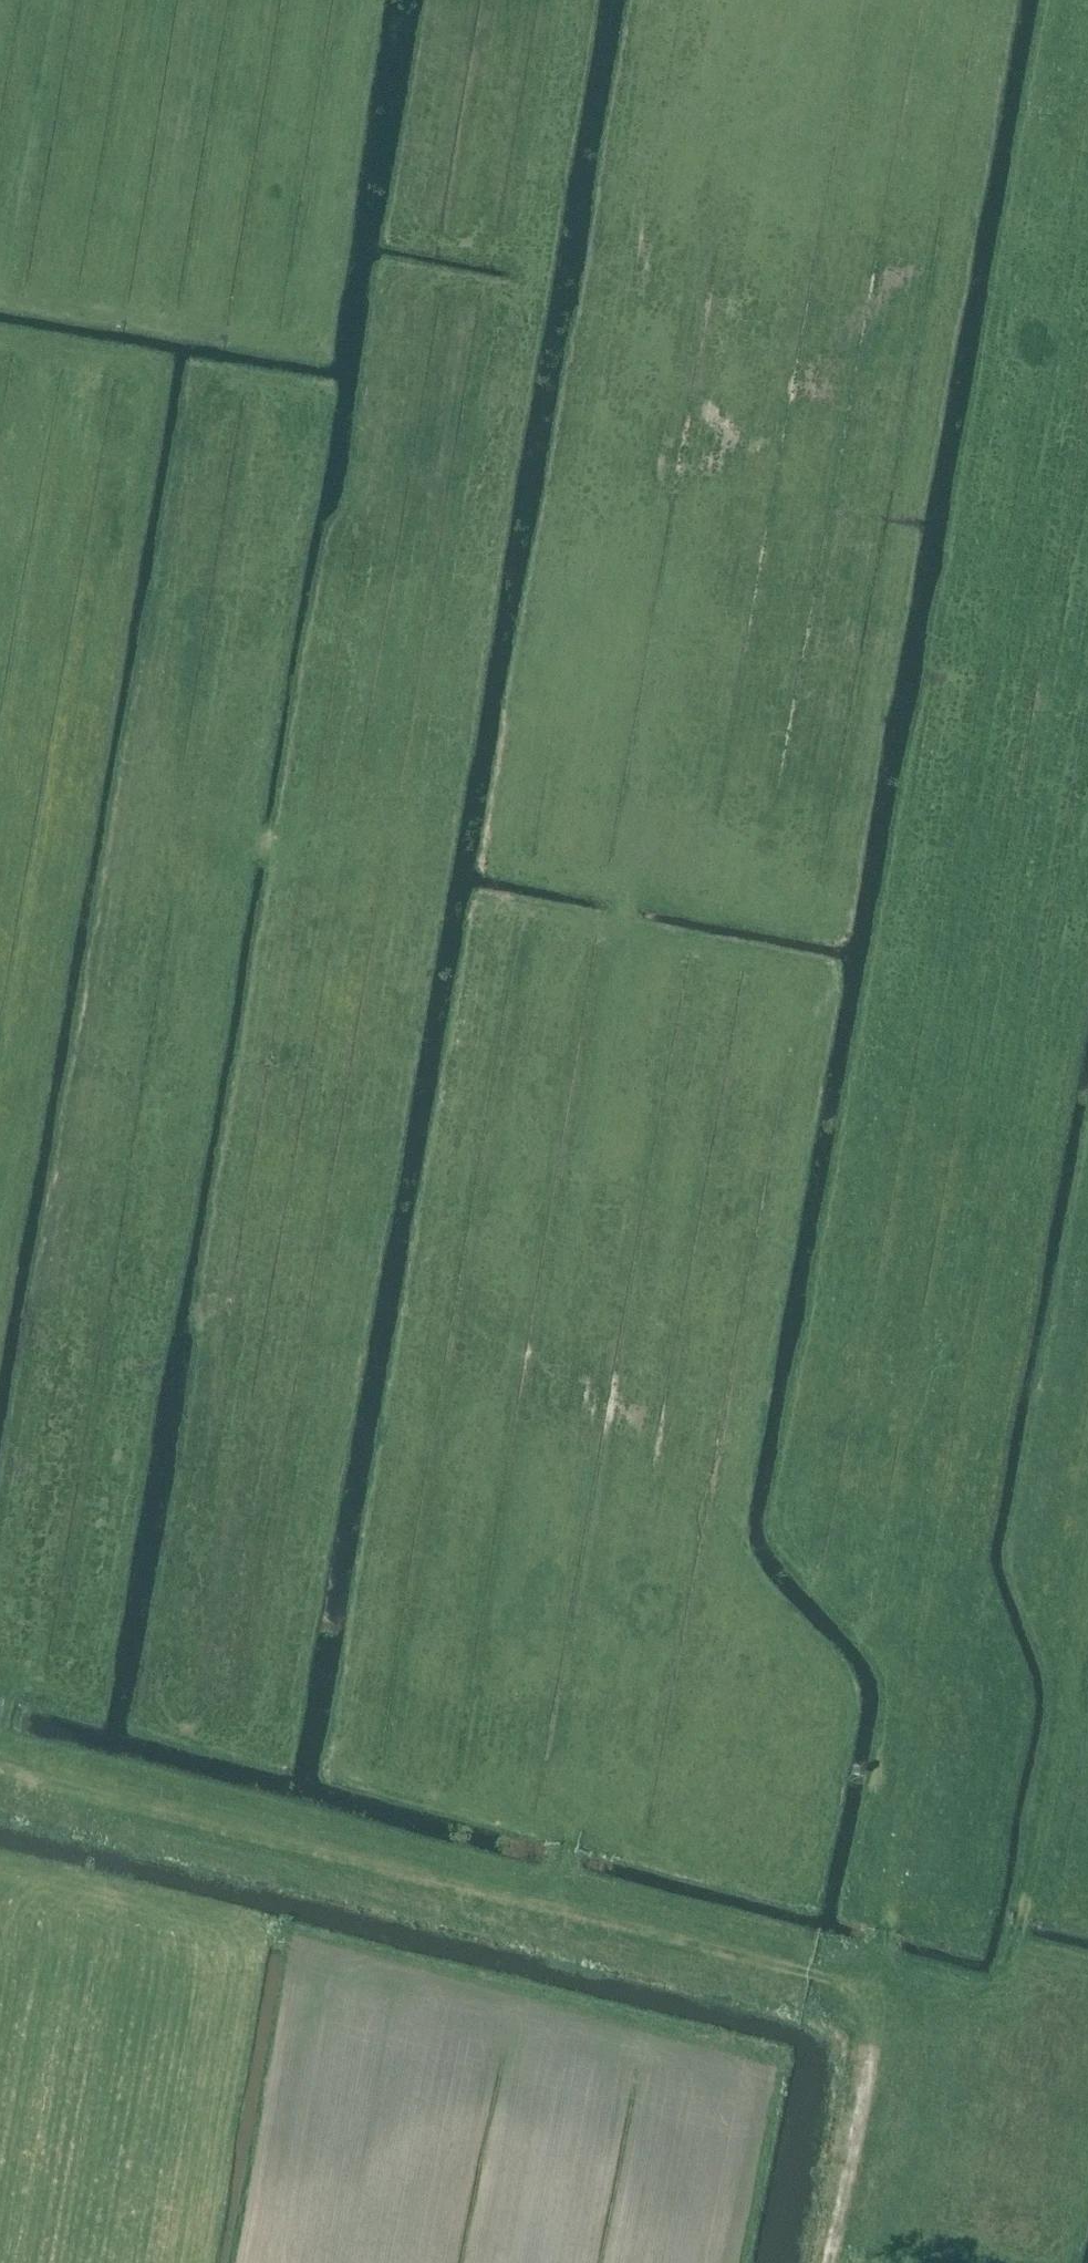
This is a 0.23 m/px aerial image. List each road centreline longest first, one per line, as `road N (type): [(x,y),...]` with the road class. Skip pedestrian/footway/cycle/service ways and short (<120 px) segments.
road 1 (track): [(828,2262),(867,2044)]

